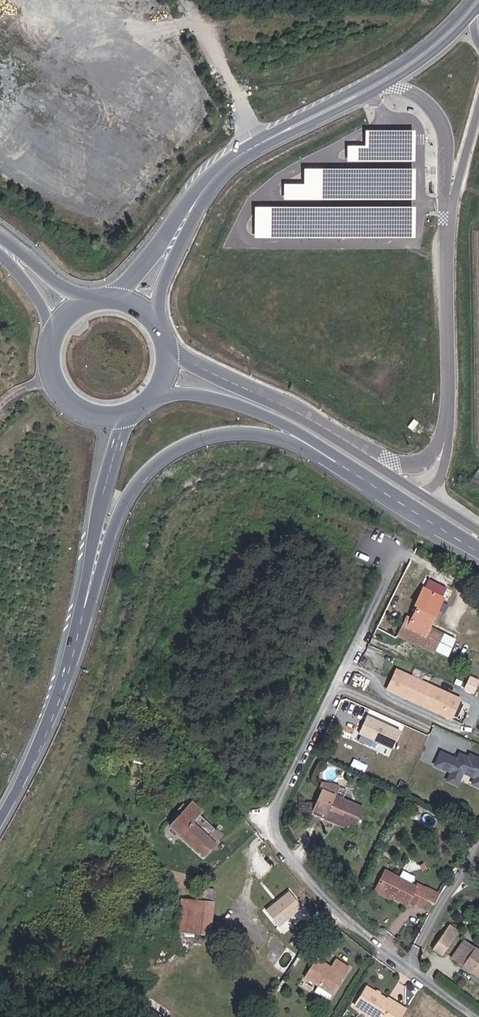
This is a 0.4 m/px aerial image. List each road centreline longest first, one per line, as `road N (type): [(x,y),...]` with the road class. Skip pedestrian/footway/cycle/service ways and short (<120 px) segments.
road 1 (motorway): [(73,642),(122,504),(168,453),(215,433),(249,432),(361,474)]
road 2 (primary): [(478,0),(400,71),(227,165),(188,212)]
road 3 (primary): [(478,531),(366,455),(166,349)]
road 4 (motorway): [(73,642),(129,412)]
road 5 (primary): [(155,393),(206,397),(259,413),(361,474)]
road 6 (motorway): [(0,821),(53,713),(73,642)]
road 7 (residential): [(270,829),(339,915),(405,964)]
road 8 (residential): [(337,684),(272,809),(270,829)]
road 9 (residential): [(405,964),(478,839)]
road 10 (residential): [(394,555),(337,684)]
road 11 (primary): [(361,474),(478,547)]
road 12 (primary): [(56,336),(54,373),(62,390),(91,412),(129,412)]

